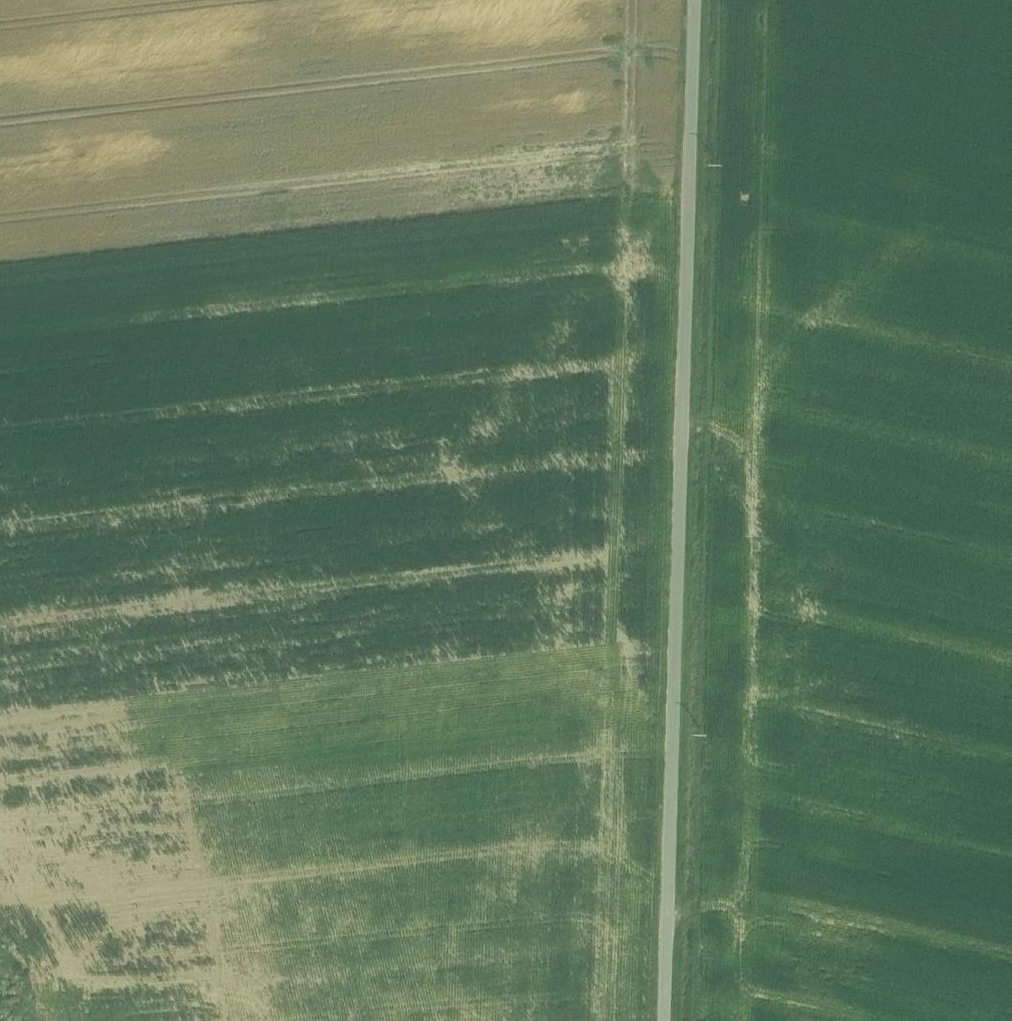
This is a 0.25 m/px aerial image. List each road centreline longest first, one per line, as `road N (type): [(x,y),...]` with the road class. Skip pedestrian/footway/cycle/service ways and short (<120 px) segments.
road 1 (residential): [(702,0),(674,1020)]

